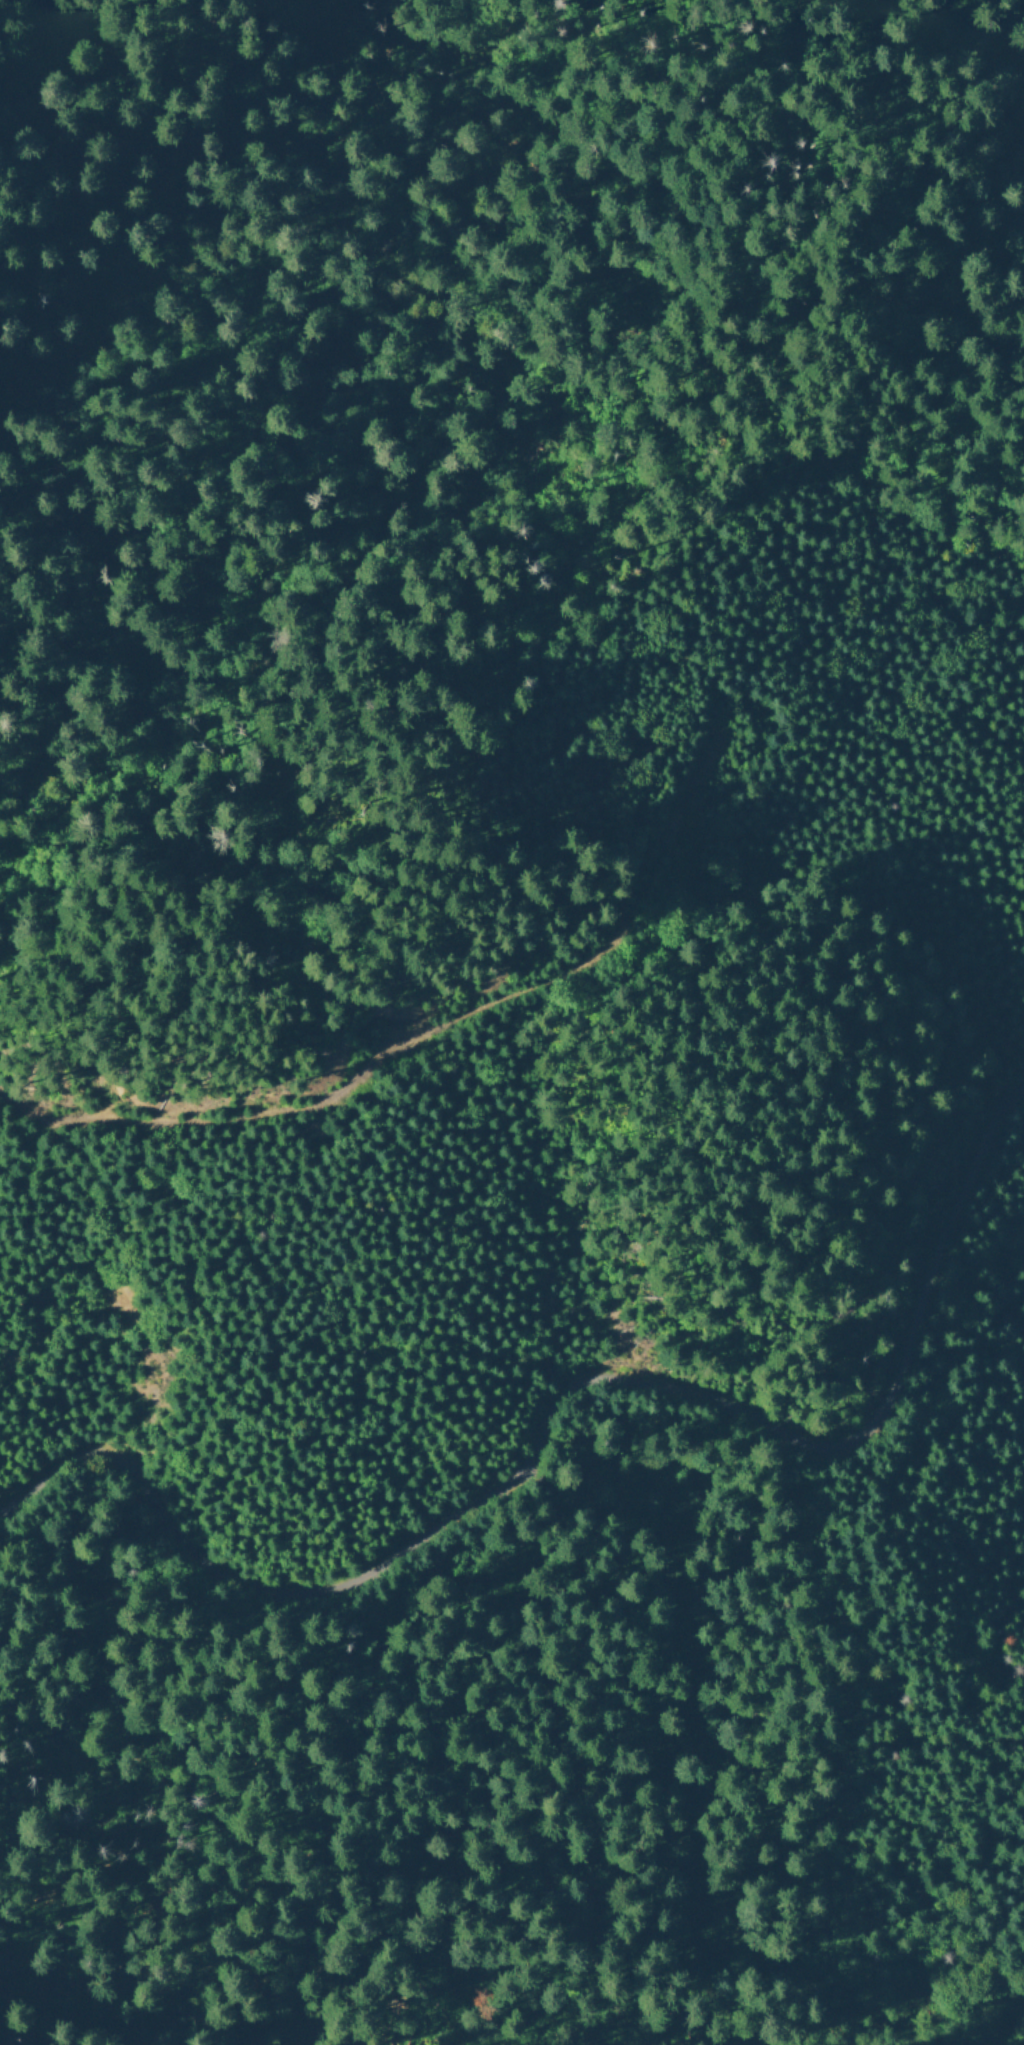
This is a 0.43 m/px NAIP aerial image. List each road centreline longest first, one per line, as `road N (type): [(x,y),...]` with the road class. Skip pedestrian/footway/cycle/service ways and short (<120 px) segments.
road 1 (track): [(0,1516),(11,1518),(72,1460),(143,1453),(283,1597),(501,1481),(601,1369),(842,1414),(895,1384),(1006,1127),(1023,1124)]

